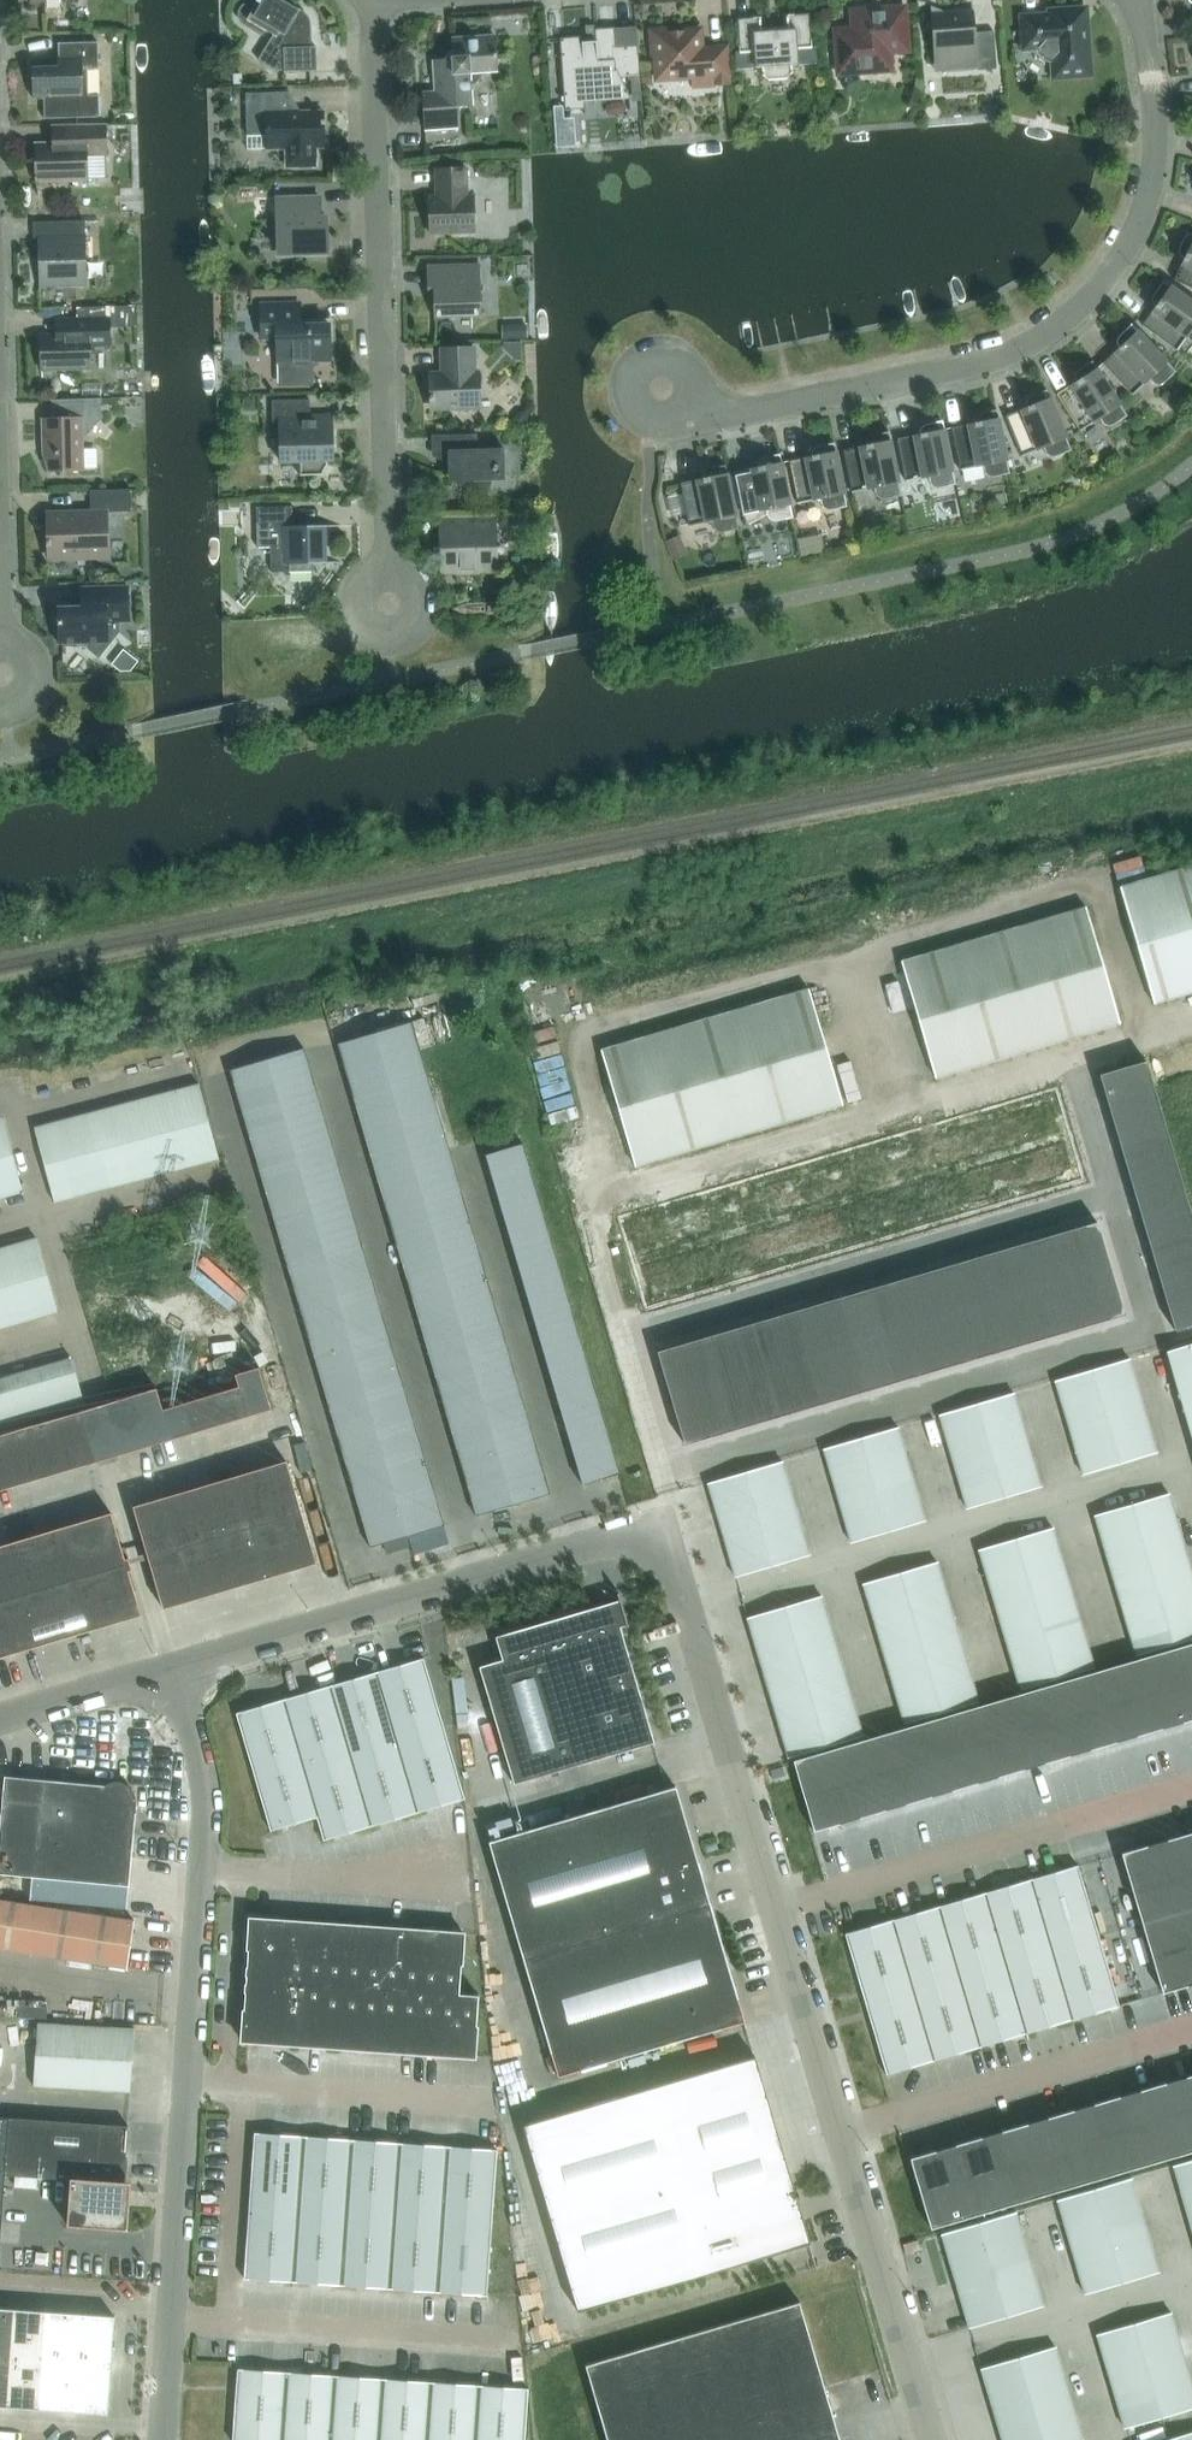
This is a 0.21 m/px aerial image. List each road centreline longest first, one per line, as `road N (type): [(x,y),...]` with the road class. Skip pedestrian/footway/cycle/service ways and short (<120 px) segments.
road 1 (unclassified): [(931,2439),(663,1524)]
road 2 (unclassified): [(162,2439),(206,1797),(173,1667)]
road 3 (residential): [(694,393),(745,410),(970,366),(1031,341),(1079,306),(1125,248),(1150,184),(1155,110),(1137,0)]
road 4 (residential): [(389,572),(372,0)]
road 5 (unclassified): [(173,1667),(663,1524)]
road 6 (residential): [(694,393),(686,411),(660,421),(640,414),(629,394),(632,372),(650,357),(683,362),(694,382)]
road 7 (residential): [(377,574),(360,589),(357,611),(369,630),(391,637),(409,630),(421,603),(414,585),(389,572)]
road 8 (unclassified): [(0,1718),(173,1667)]

